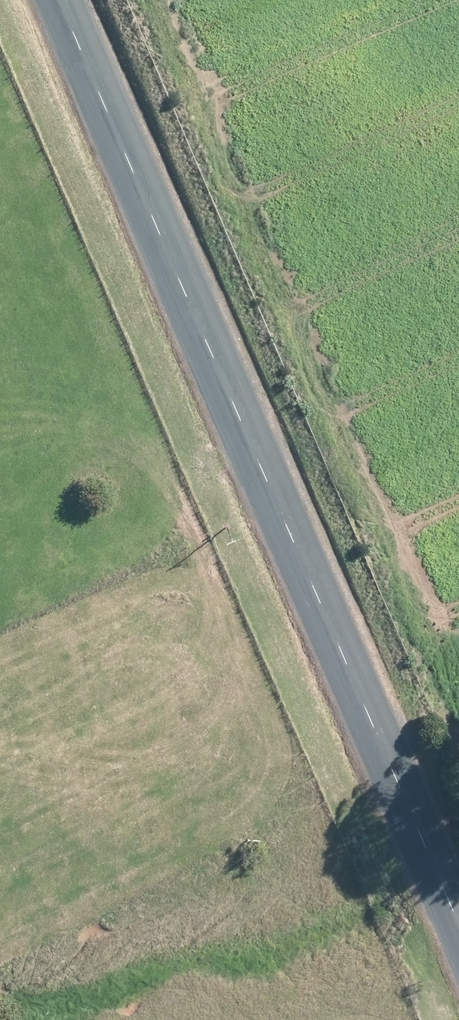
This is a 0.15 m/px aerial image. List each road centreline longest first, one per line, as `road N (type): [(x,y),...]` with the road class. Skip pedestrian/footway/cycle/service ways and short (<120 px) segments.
road 1 (unclassified): [(458,919),(59,0)]
road 2 (track): [(444,652),(167,0)]

